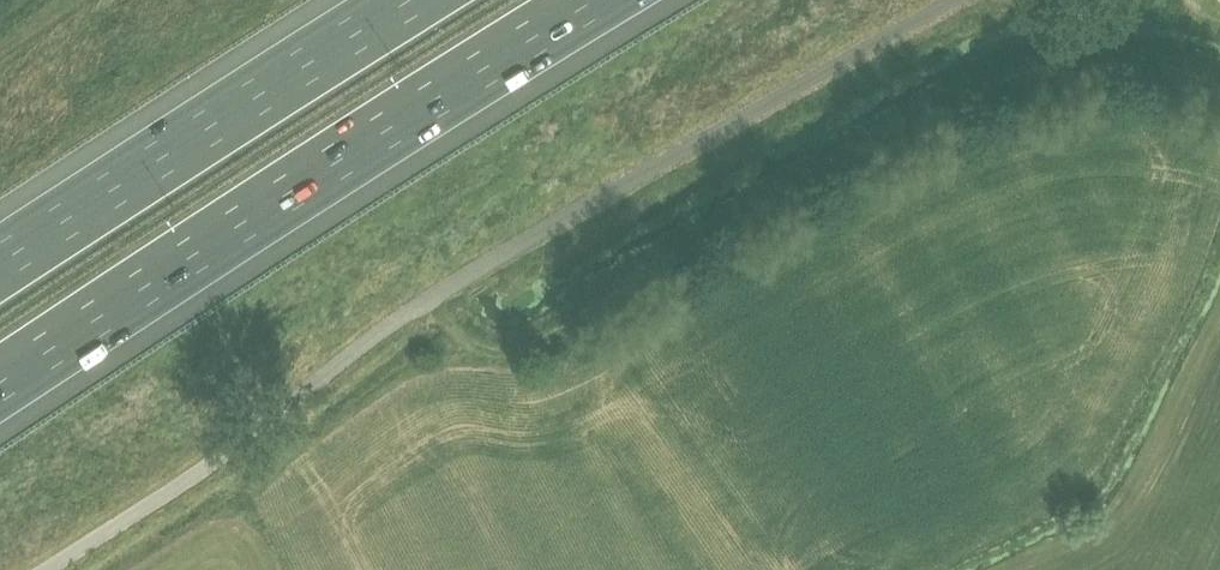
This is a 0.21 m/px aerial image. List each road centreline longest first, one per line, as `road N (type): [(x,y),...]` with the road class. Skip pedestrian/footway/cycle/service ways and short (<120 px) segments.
road 1 (unclassified): [(47,569),(260,430),(440,292),(953,0)]
road 2 (motorway): [(0,382),(593,0)]
road 3 (motorway): [(408,0),(0,263)]

